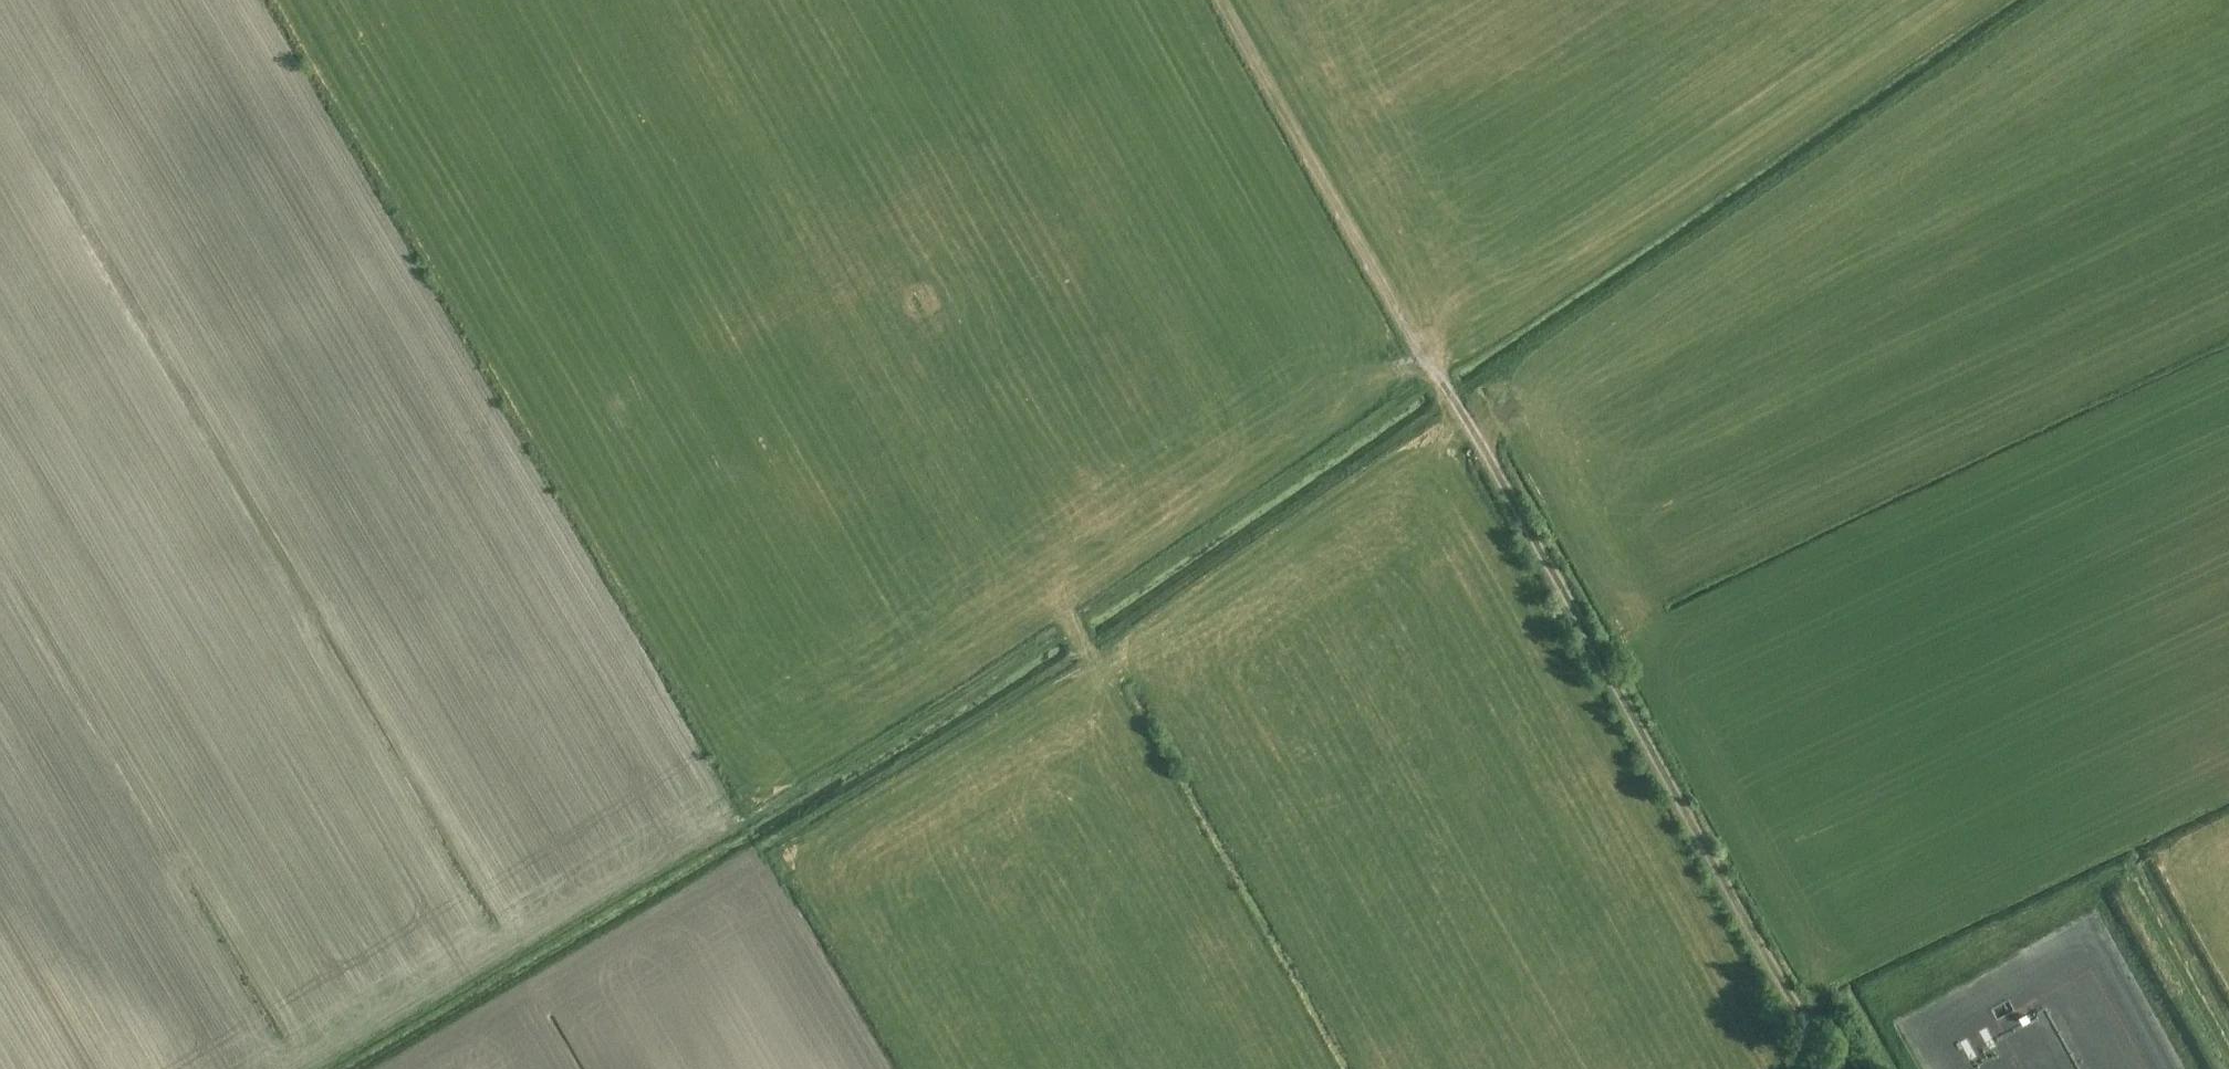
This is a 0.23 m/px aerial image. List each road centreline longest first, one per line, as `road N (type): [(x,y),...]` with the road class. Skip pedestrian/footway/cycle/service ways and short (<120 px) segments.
road 1 (track): [(1827,1055),(1229,0)]

